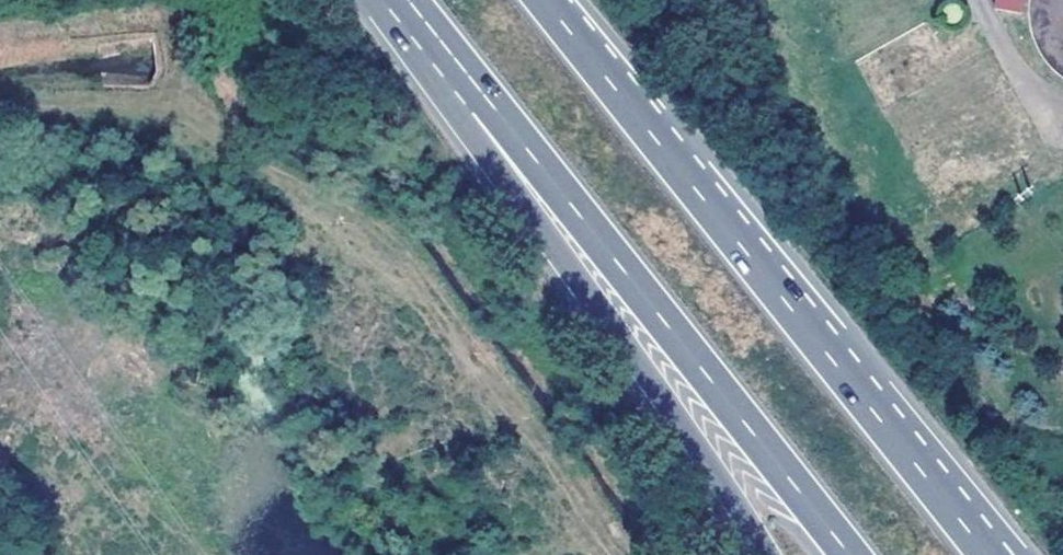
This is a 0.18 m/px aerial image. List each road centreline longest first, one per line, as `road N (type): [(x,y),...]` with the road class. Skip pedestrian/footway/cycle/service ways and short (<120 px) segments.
road 1 (motorway): [(394,0),(845,554)]
road 2 (motorway): [(989,554),(548,0)]
road 3 (track): [(610,554),(363,220),(258,161),(191,84),(177,41)]
road 4 (motorway): [(380,0),(655,377),(770,554)]

